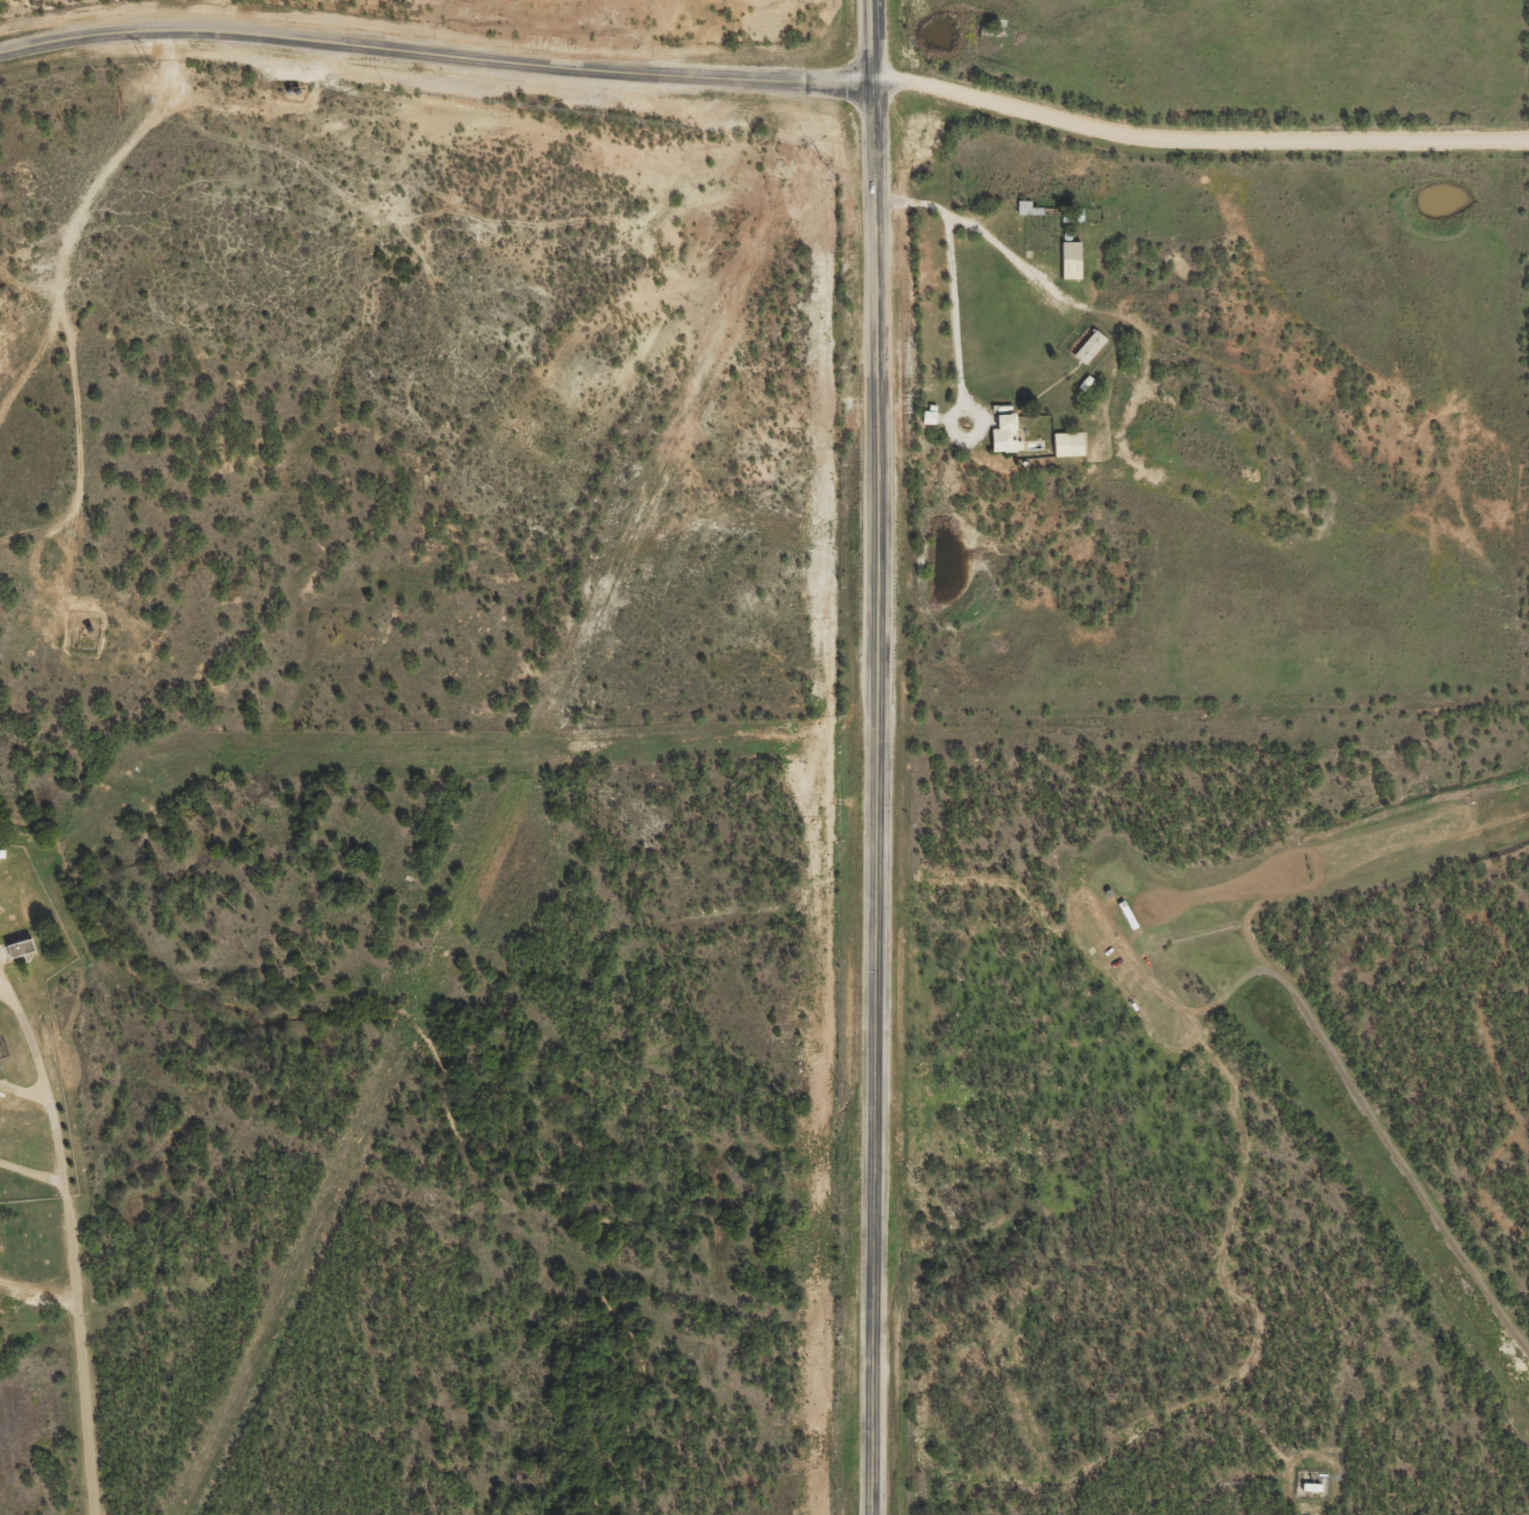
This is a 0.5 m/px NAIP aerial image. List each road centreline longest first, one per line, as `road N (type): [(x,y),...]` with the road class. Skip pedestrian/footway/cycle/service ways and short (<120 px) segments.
road 1 (tertiary): [(868,0),(878,443),(872,1514)]
road 2 (residential): [(0,59),(91,42),(212,35),(584,72),(870,85)]
road 3 (residential): [(870,85),(897,84),(1127,152),(1528,155)]

